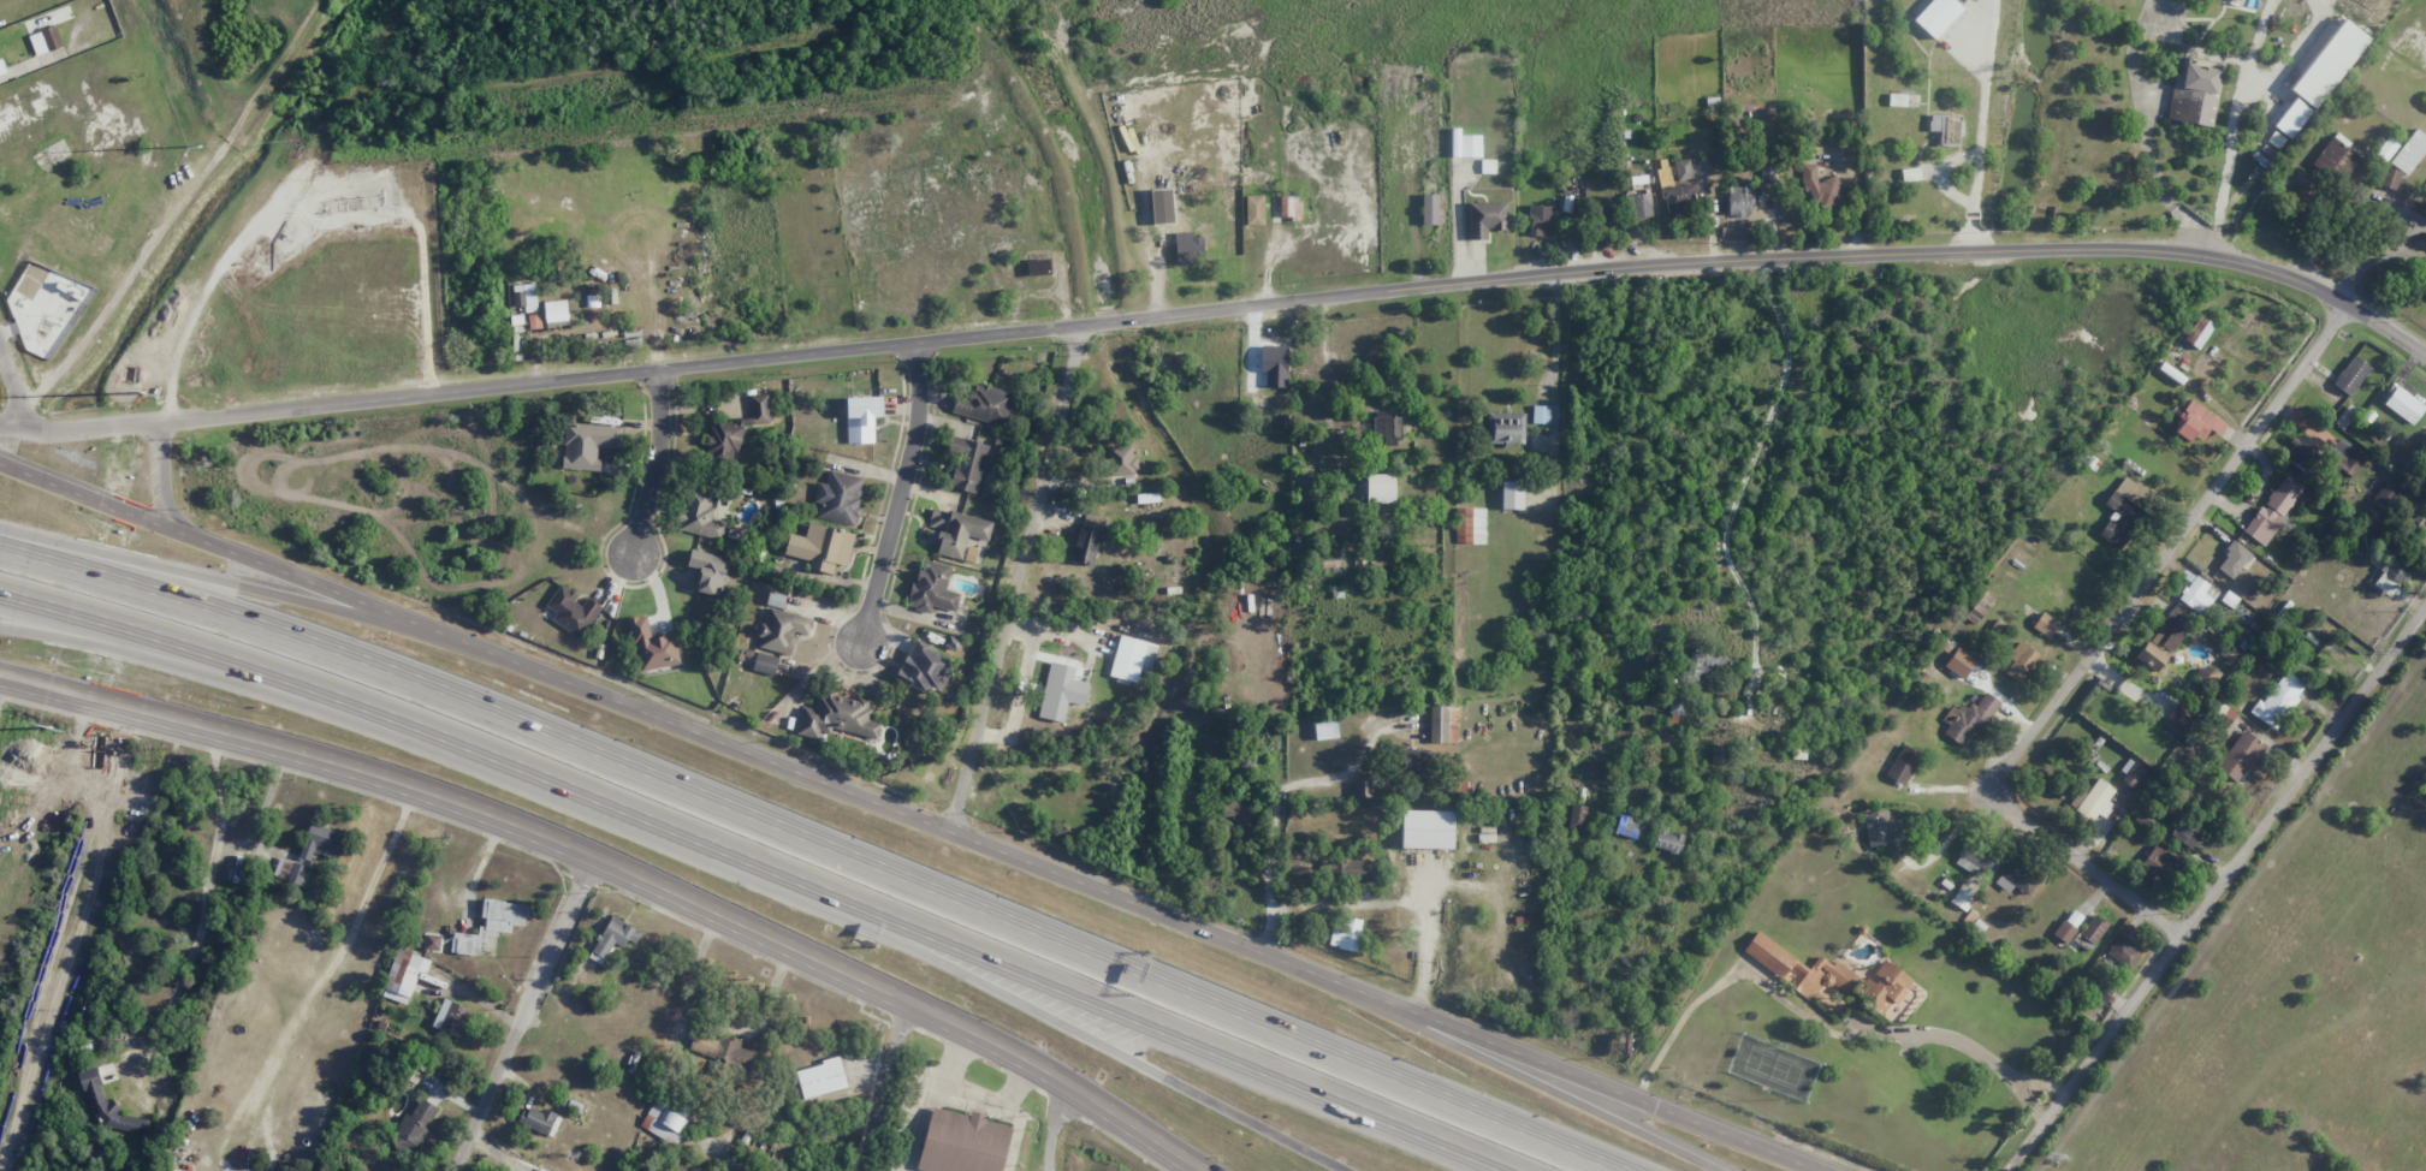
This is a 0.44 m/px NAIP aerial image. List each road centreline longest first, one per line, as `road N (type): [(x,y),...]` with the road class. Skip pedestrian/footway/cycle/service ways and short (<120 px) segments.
road 1 (tertiary): [(2425,356),(2307,281),(2252,263),(2131,246),(1784,254),(1081,320),(162,424),(40,429)]
road 2 (motorway): [(1622,1170),(674,781),(326,653),(0,555)]
road 3 (motorway): [(0,601),(274,679),(524,768),(1512,1170)]
road 4 (secondary): [(0,677),(320,761),(591,856),(1055,1080),(1197,1170)]
road 5 (secondary): [(959,836),(0,463)]
road 6 (secondary): [(1832,1170),(959,836)]
road 7 (residential): [(2181,928),(2000,787),(2348,305)]
road 8 (motorway): [(693,838),(1341,1170)]
road 9 (residential): [(2010,1170),(2181,928),(2425,603)]
road 10 (residential): [(959,836),(1081,320)]
road 11 (motorway): [(471,647),(79,547),(0,535)]
road 12 (motorway): [(1727,1170),(1328,977)]
road 13 (residential): [(451,1170),(591,856)]
road 14 (residential): [(915,339),(921,396),(914,446),(864,640)]
road 15 (motorway): [(0,625),(274,679)]
road 16 (residential): [(656,369),(656,460),(628,560)]
road 17 (residential): [(858,1170),(902,1005)]

